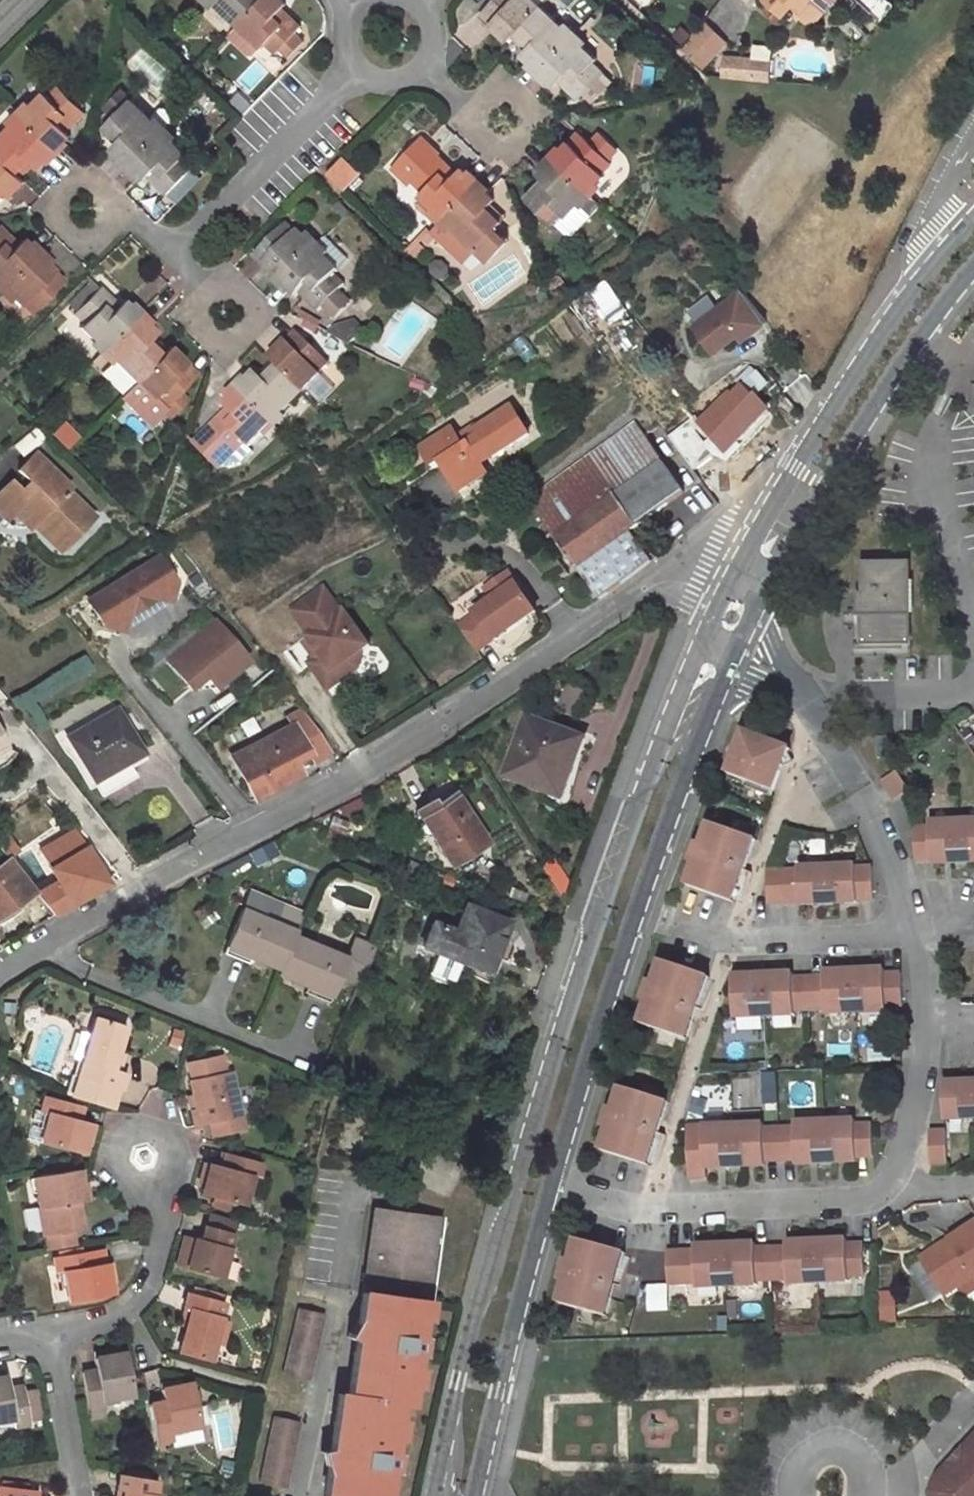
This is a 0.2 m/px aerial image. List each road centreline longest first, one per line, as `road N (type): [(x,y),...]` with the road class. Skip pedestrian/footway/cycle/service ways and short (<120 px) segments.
road 1 (unclassified): [(698,647),(511,1178),(433,1495)]
road 2 (residential): [(722,588),(662,584),(368,765),(0,973)]
road 3 (residential): [(552,1186),(652,1208),(858,1200),(878,1191),(904,1153),(922,1080),(927,988),(915,934)]
road 4 (unclassified): [(552,1186),(606,1002),(726,674)]
road 5 (unclassified): [(752,613),(913,346),(973,274)]
road 6 (unclassified): [(942,253),(867,349),(722,588)]
road 7 (unclassified): [(474,1495),(552,1186)]
road 8 (residential): [(915,934),(883,834),(795,686)]
road 9 (residential): [(358,67),(170,249)]
road 10 (residential): [(915,934),(730,939),(675,920)]
road 11 (residential): [(0,1341),(45,1347),(74,1495)]
road 12 (residential): [(973,135),(937,201),(942,253)]

